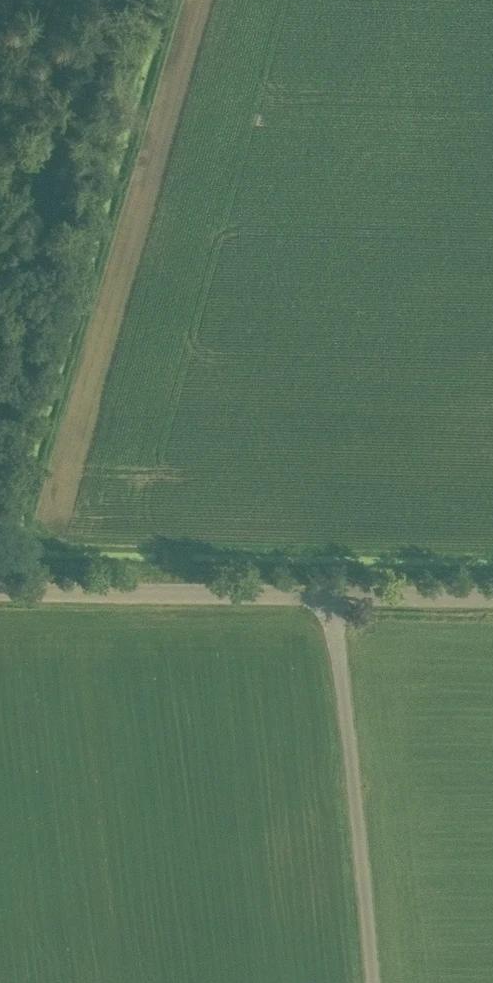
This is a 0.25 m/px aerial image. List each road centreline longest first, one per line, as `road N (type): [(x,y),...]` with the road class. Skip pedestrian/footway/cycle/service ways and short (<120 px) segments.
road 1 (tertiary): [(492,602),(0,593)]

